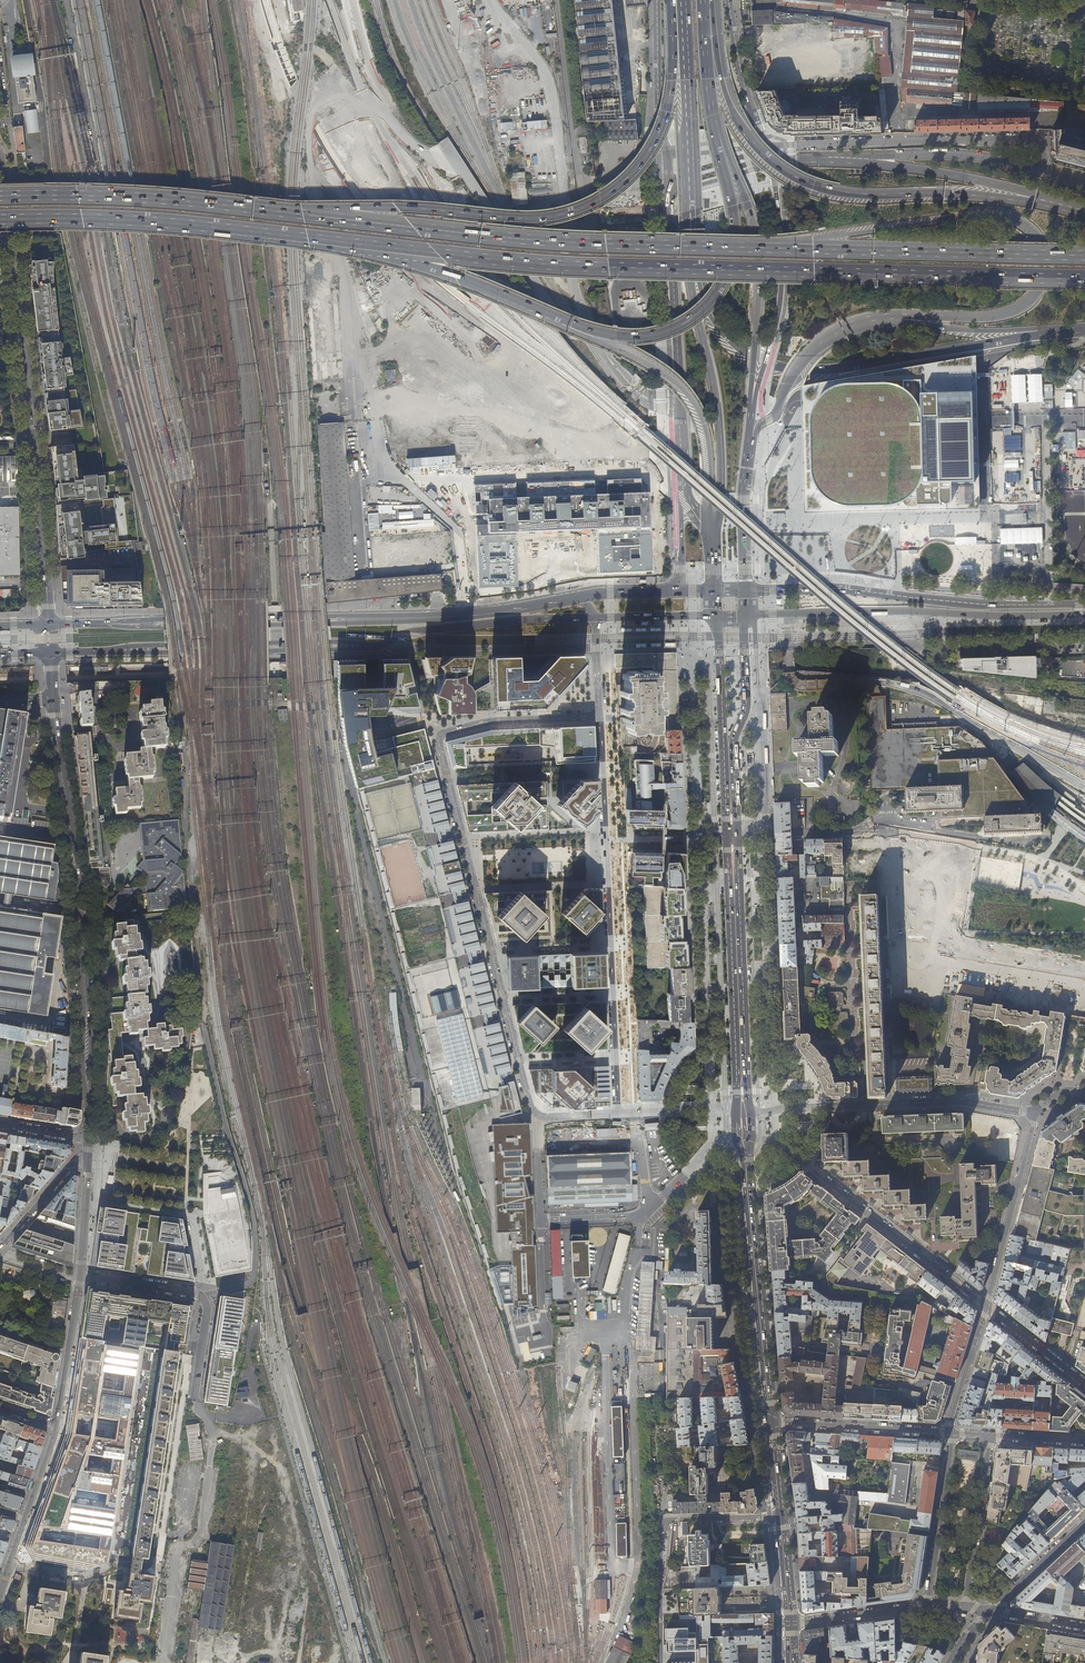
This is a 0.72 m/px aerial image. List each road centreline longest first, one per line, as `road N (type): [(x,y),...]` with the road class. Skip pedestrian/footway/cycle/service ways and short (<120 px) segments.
road 1 (trunk): [(375,247),(581,269),(1084,279)]
road 2 (residential): [(618,1113),(545,1116),(531,1106),(439,738),(497,721),(599,718)]
road 3 (motorway): [(671,0),(672,80),(661,128),(602,198),(544,219),(368,208),(312,217)]
road 4 (trunk): [(871,320),(1012,311),(1040,284),(1038,242),(1016,220),(986,215),(762,248)]
road 5 (residential): [(763,145),(1026,138),(1043,146),(1043,160),(1032,167),(959,155),(838,159)]
road 6 (motorway): [(690,219),(712,314),(758,361),(834,369),(1084,330)]
road 7 (motorway): [(1053,203),(851,191),(800,177),(761,150),(730,108),(705,13)]
road 8 (trunk): [(762,248),(583,245),(312,217)]
road 9 (tertiary): [(89,1139),(86,1003),(53,698)]
road 10 (residential): [(618,1113),(599,718)]
road 11 (trunk): [(0,221),(152,223),(375,247)]
road 12 (motorway): [(563,322),(650,333),(688,318),(714,294),(734,232),(711,115)]
road 13 (primary): [(1084,604),(747,590)]
road 14 (motorway): [(690,219),(691,292),(717,400),(722,460),(721,518),(712,539)]
road 15 (trunk): [(1084,256),(762,248)]
road 16 (trunk): [(312,217),(135,198),(0,197)]
road 17 (motorway): [(752,402),(759,245),(711,115)]
road 18 (primary): [(670,195),(686,490)]
road 19 (residential): [(747,1138),(772,1141),(807,1165),(985,1306)]
road 20 (trunk): [(563,322),(659,371),(691,402),(707,449),(712,539)]
road 21 (residential): [(746,1112),(958,1101),(1035,1114)]
road 22 (primary): [(770,1423),(747,1138)]
road 23 (tertiary): [(36,440),(0,162)]
road 24 (primary): [(406,618),(141,623)]
road 25 (primary): [(406,618),(141,623)]
road 26 (residential): [(781,1517),(662,1525),(661,1662)]
road 27 (primary): [(731,836),(742,1092)]
road 28 (primary): [(752,402),(780,290),(771,165)]
road 29 (primary): [(361,646),(412,631),(595,617)]
road 30 (residential): [(195,1401),(208,1311),(201,1296),(81,1276)]
road 31 (primary): [(138,649),(361,646)]
road 32 (primary): [(138,649),(361,646)]
road 33 (trunk): [(1053,203),(966,178),(838,159)]
road 34 (trunk): [(871,320),(968,331),(1084,328)]
road 35 (trunk): [(375,247),(563,322)]
road 36 (residential): [(1035,1114),(985,1306)]
road 37 (residential): [(951,1433),(770,1423)]
road 38 (residential): [(926,611),(950,650),(1084,647)]
road 39 (primary): [(582,595),(406,618)]
road 40 (primary): [(750,615),(926,611)]
road 41 (trunk): [(750,438),(776,414),(808,356),(839,330),(871,320)]
road 42 (residential): [(966,1607),(991,1435)]
road 43 (residential): [(951,1433),(928,1604)]
road 44 (primary): [(926,611),(1084,615)]
road 45 (primary): [(657,0),(666,153)]
road 46 (tertiary): [(58,1427),(81,1276)]
road 47 (primary): [(747,590),(750,438)]
road 48 (primary): [(763,145),(728,0)]
road 49 (primary): [(728,751),(745,711),(750,615)]
road 50 (residential): [(928,1604),(791,1623)]
road 51 (primary): [(714,617),(728,751)]
road 52 (tertiary): [(48,624),(41,491)]
road 53 (residential): [(985,1306),(951,1433)]
road 54 (residential): [(1084,1521),(992,1610)]
road 55 (residential): [(88,1159),(77,1162),(0,1249)]
road 56 (residential): [(985,1306),(1084,1385)]
road 57 (residential): [(854,831),(731,836)]

